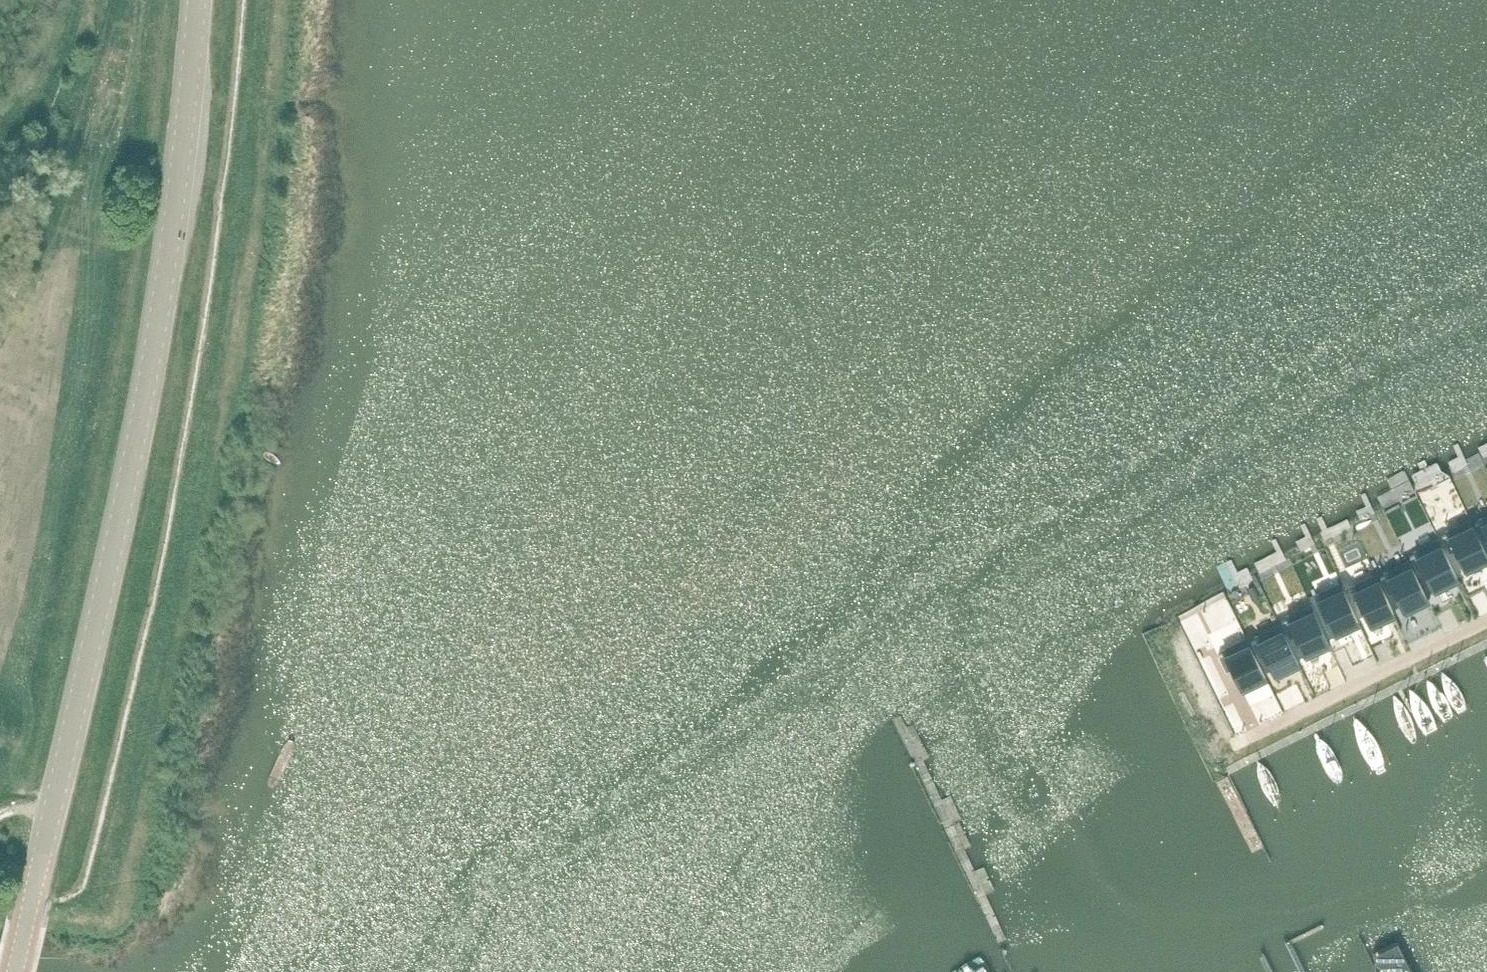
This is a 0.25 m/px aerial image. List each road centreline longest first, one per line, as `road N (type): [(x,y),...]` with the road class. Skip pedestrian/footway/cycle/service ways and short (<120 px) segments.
road 1 (tertiary): [(15,971),(163,308),(202,0)]
road 2 (unclassified): [(1279,728),(1486,623)]

